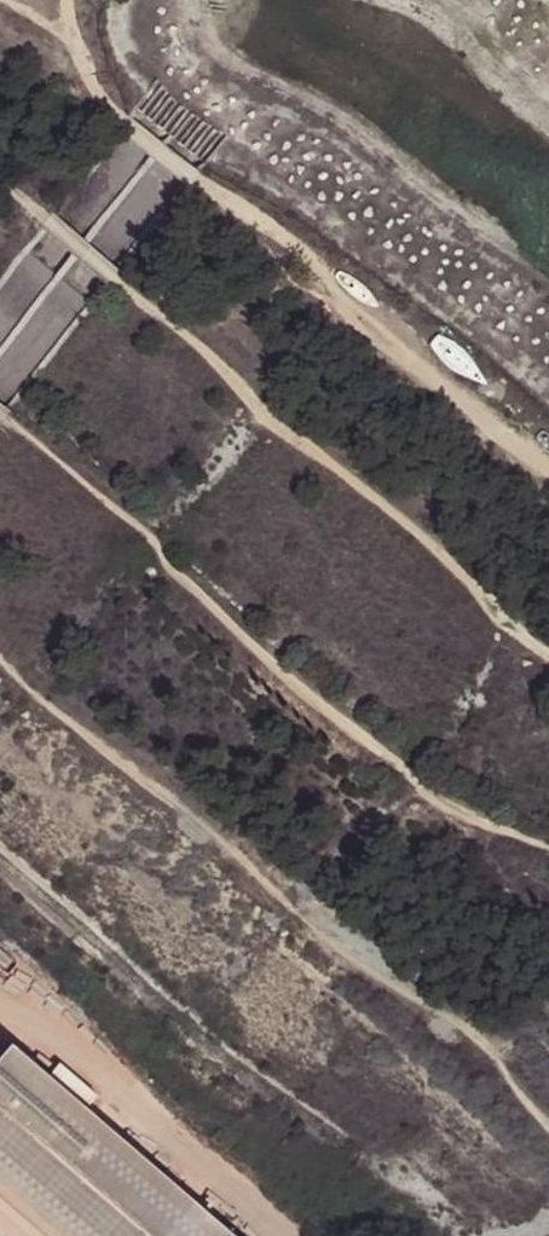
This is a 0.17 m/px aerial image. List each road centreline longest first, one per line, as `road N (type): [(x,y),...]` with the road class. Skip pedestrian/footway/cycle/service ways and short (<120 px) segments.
road 1 (track): [(548,462),(321,265),(121,119),(84,69),(69,0)]

